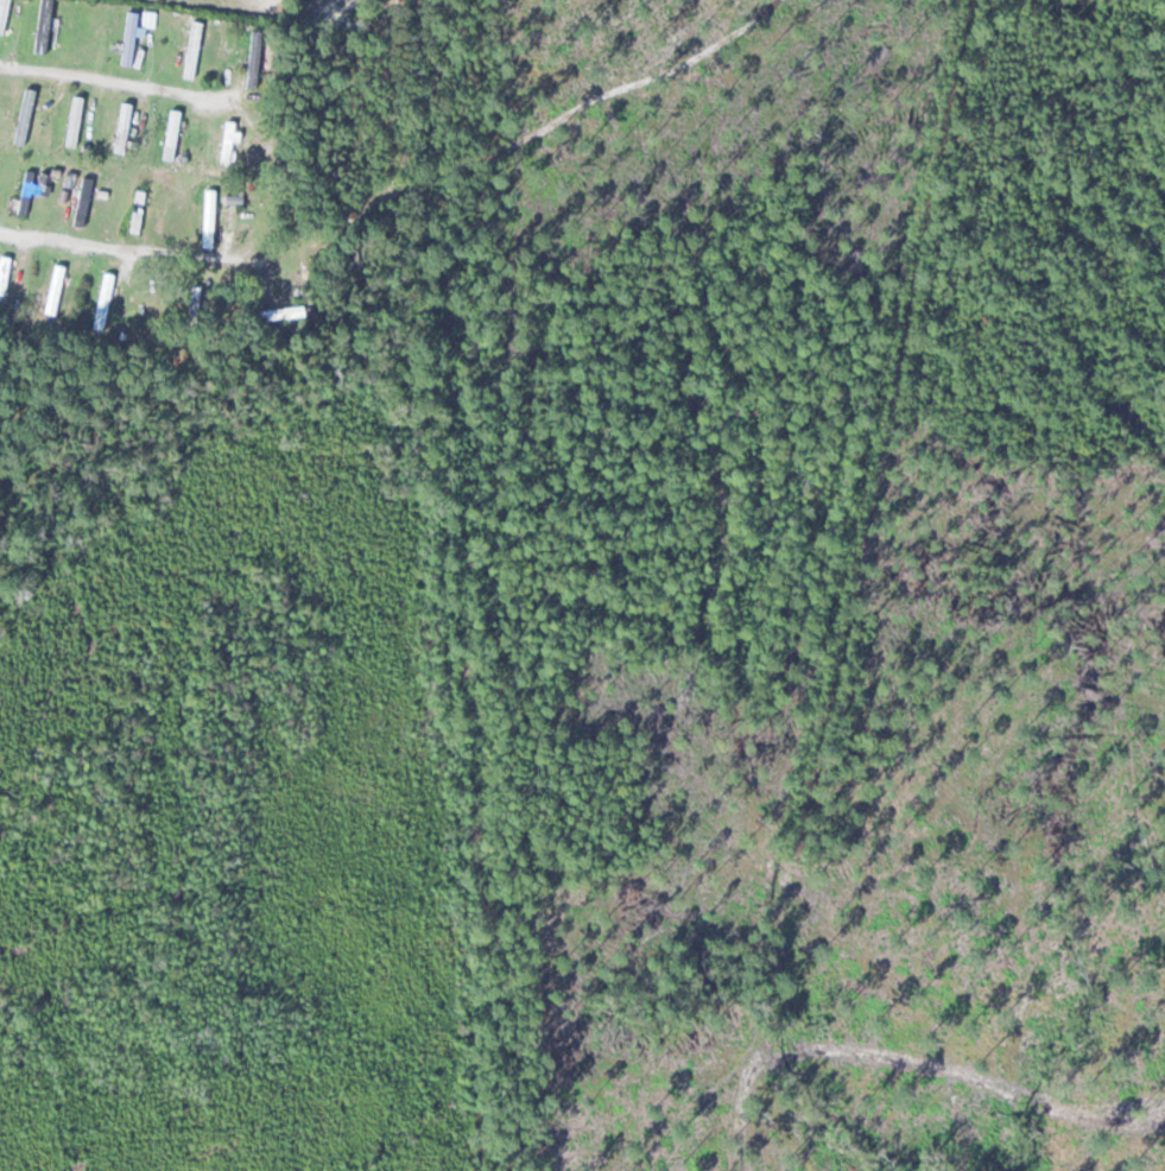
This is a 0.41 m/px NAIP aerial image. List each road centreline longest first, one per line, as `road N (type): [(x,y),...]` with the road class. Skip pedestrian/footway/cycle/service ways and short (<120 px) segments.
road 1 (residential): [(0,234),(267,261)]
road 2 (residential): [(0,64),(216,95)]

